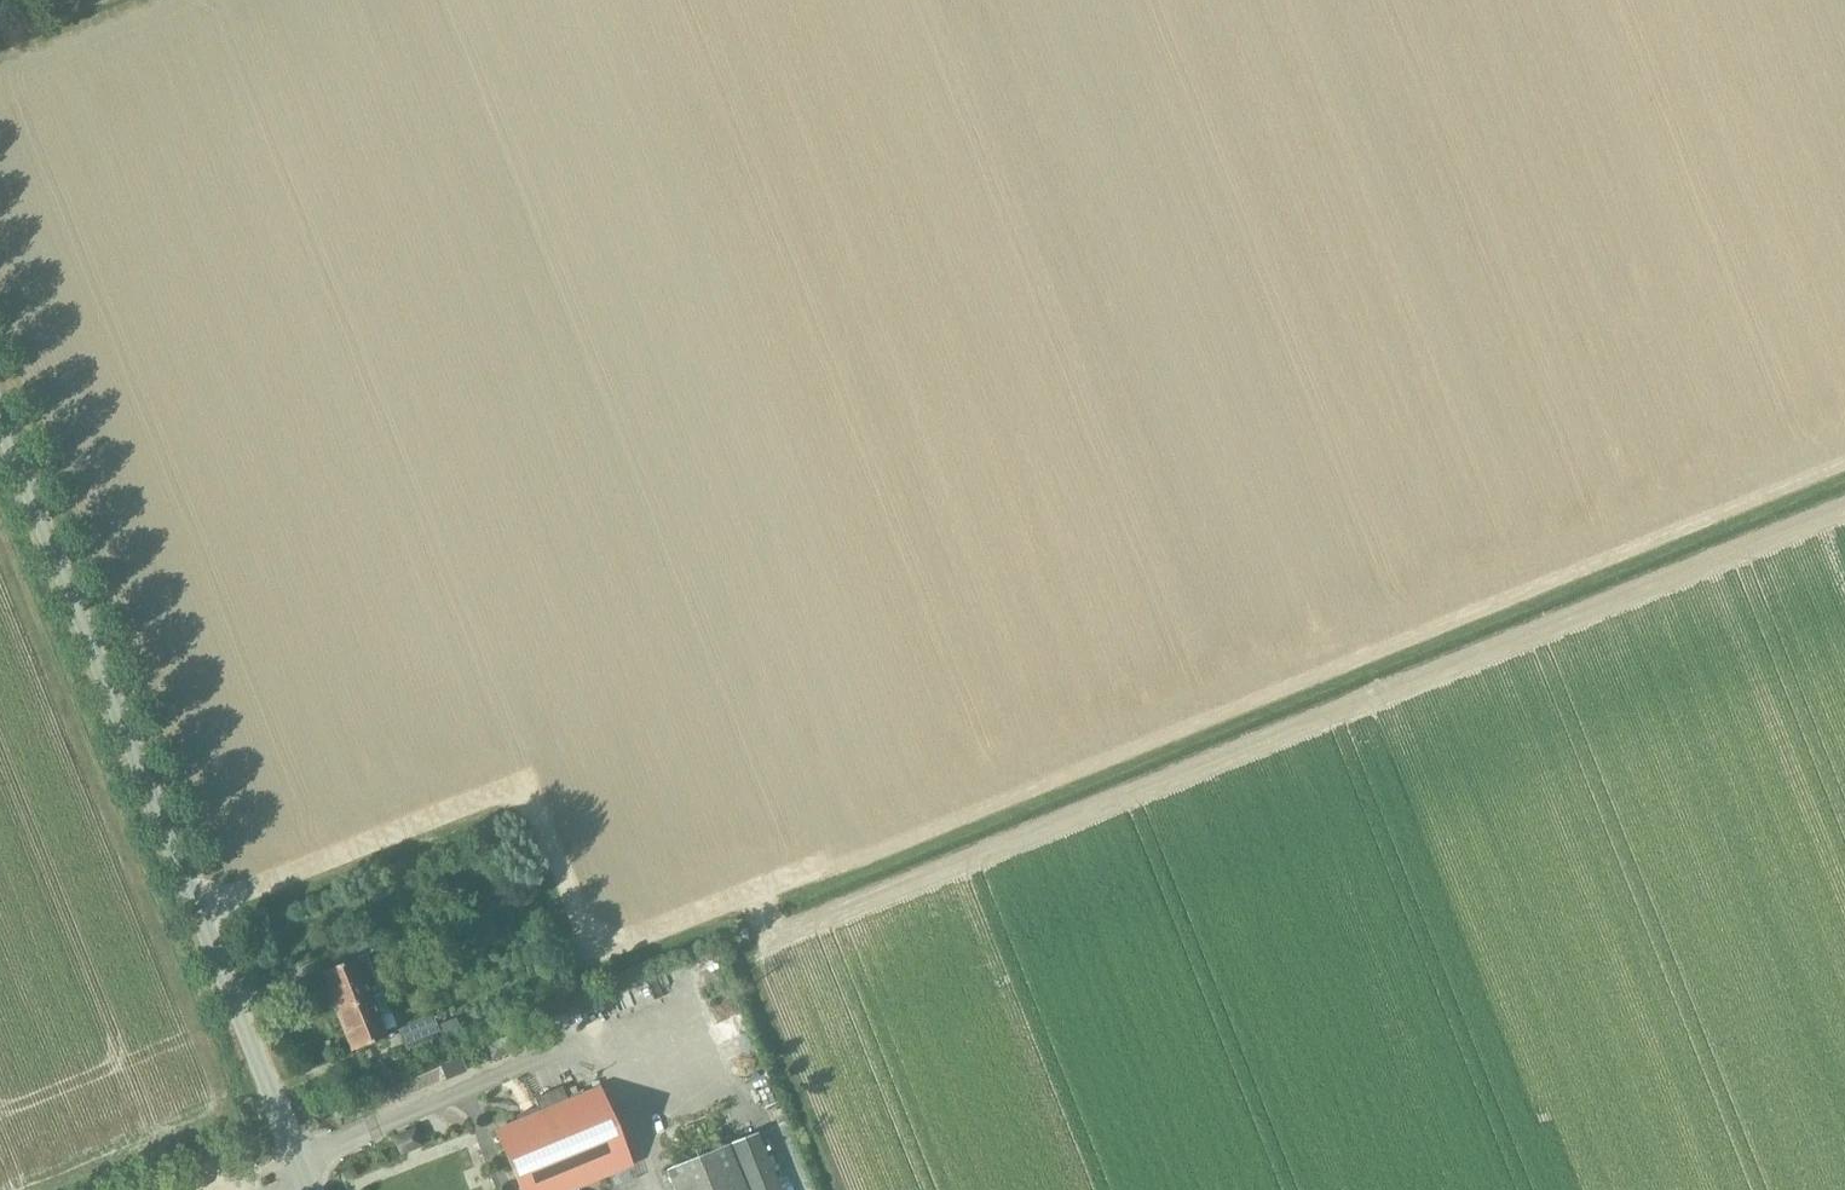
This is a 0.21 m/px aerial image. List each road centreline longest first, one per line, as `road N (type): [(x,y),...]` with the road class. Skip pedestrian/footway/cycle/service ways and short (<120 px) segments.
road 1 (unclassified): [(309,1189),(0,422)]

